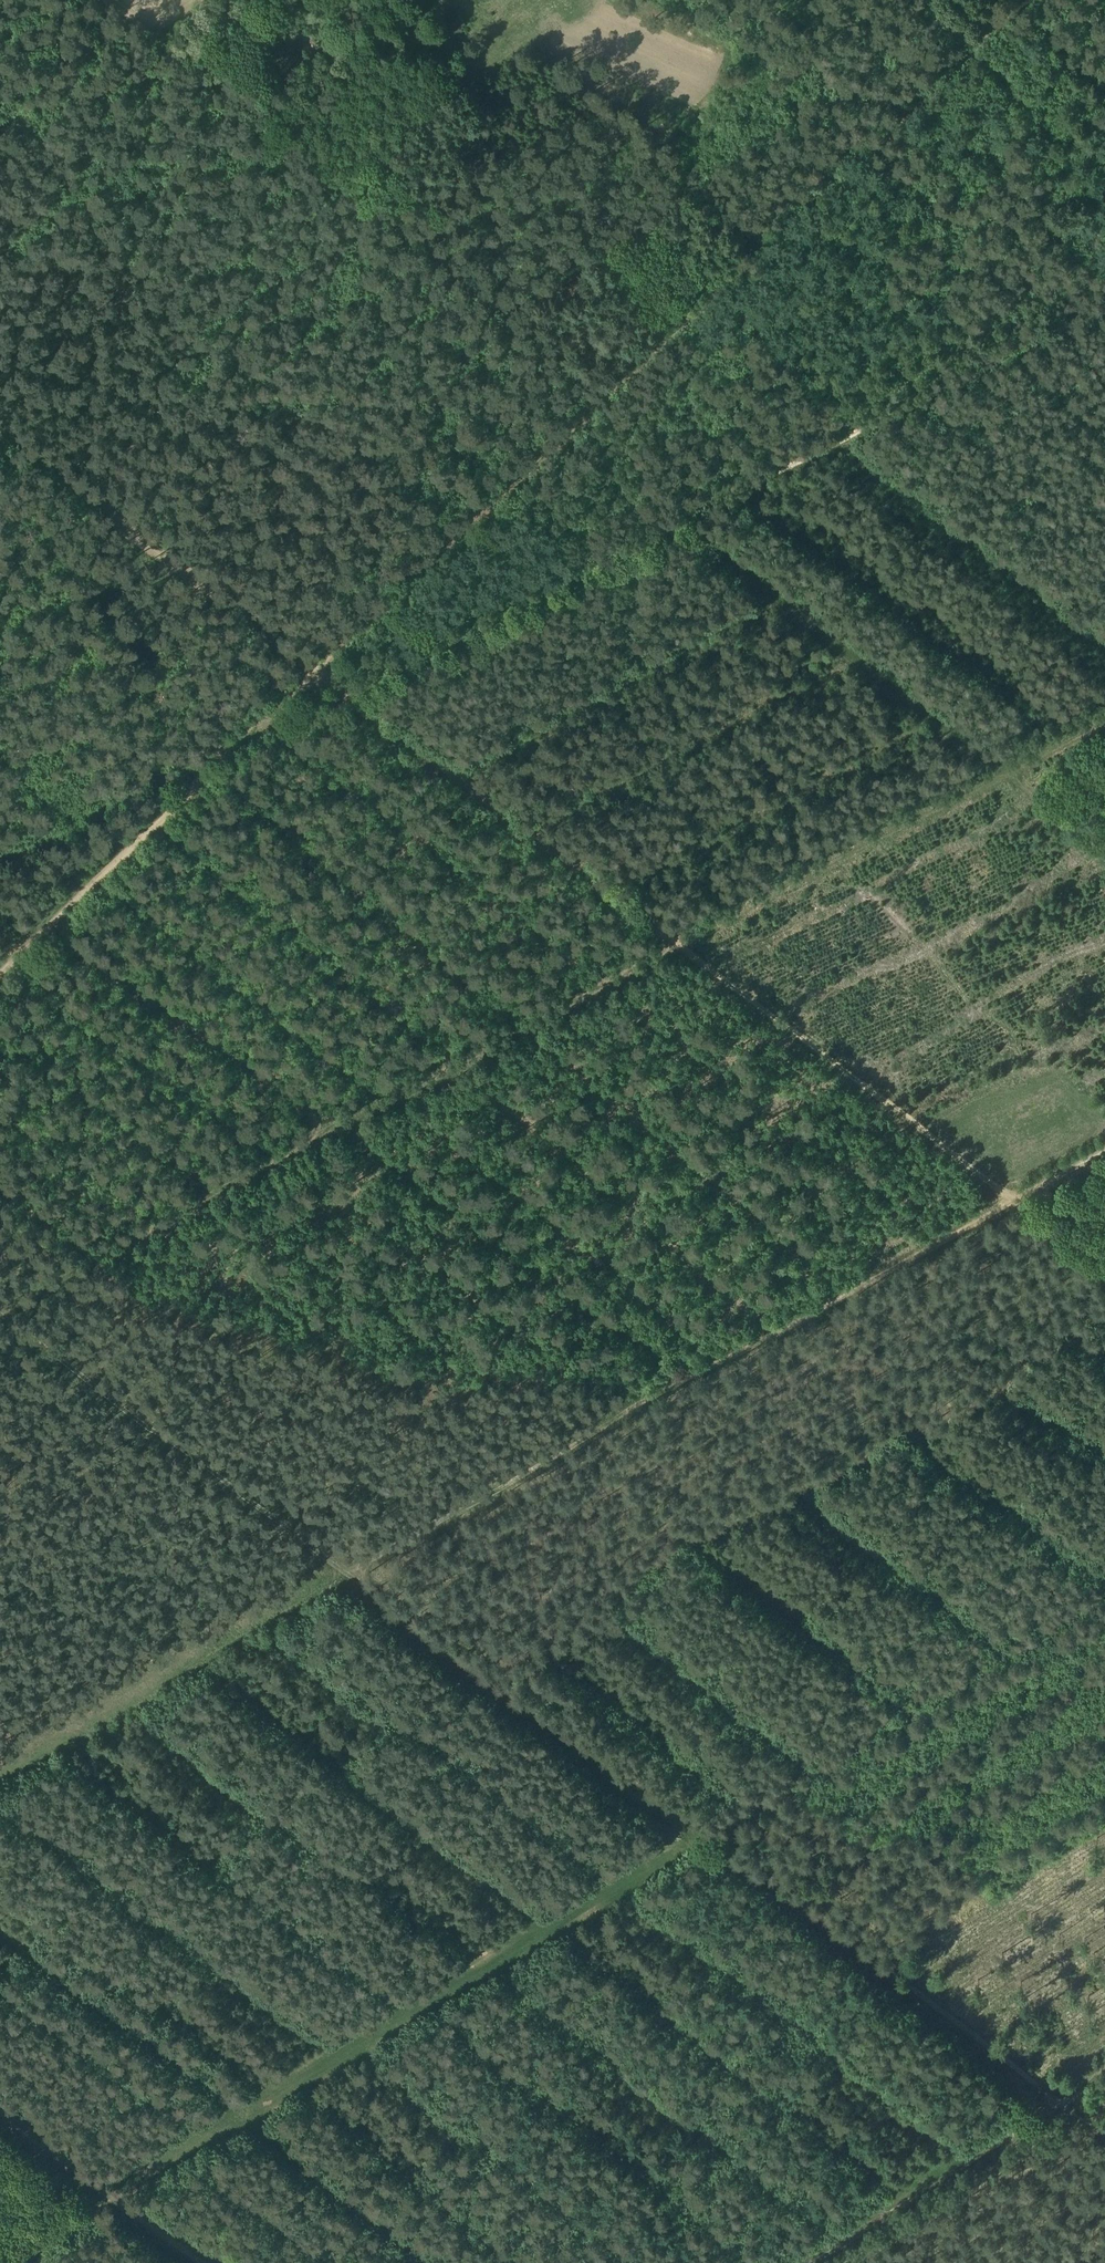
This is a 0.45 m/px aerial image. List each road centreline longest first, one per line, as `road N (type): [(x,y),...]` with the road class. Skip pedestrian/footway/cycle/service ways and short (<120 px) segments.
road 1 (track): [(0,1770),(1002,1201)]
road 2 (track): [(1104,309),(494,621),(342,681),(307,674)]
road 3 (track): [(0,1317),(708,1840)]
road 4 (track): [(2,2262),(708,1840)]
road 5 (track): [(606,390),(82,0)]
road 6 (track): [(606,390),(1018,0)]
road 7 (track): [(683,958),(416,754),(342,681)]
road 8 (track): [(0,972),(307,674)]
road 9 (track): [(307,674),(606,390)]
road 10 (track): [(1002,1201),(683,958)]
road 11 (track): [(795,2262),(1059,2099)]
road 12 (track): [(324,180),(537,37)]
road 13 (track): [(197,2262),(0,2120)]

